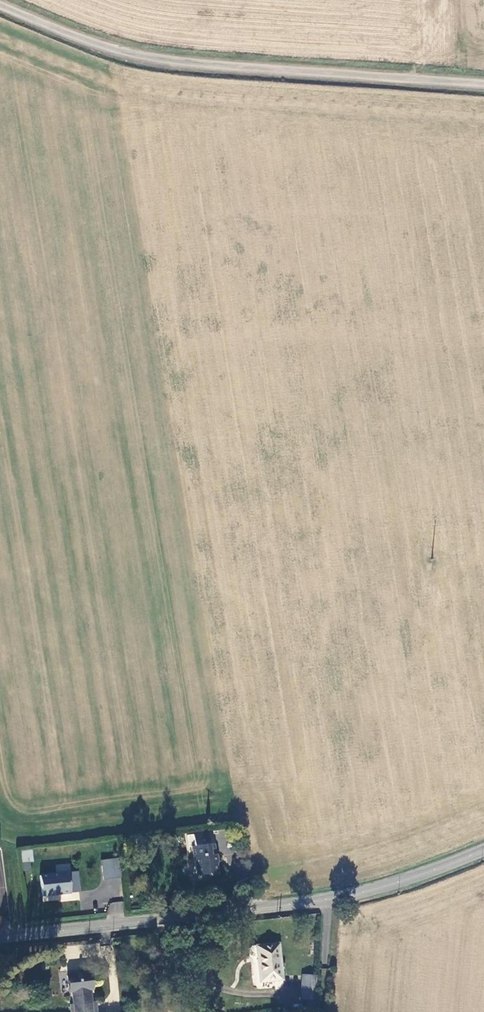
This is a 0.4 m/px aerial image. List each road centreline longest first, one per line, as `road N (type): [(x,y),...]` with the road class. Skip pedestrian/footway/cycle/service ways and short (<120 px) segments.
road 1 (unclassified): [(483,83),(124,51),(0,6)]
road 2 (tertiary): [(0,937),(328,900)]
road 3 (tertiary): [(328,900),(413,882),(483,852)]

